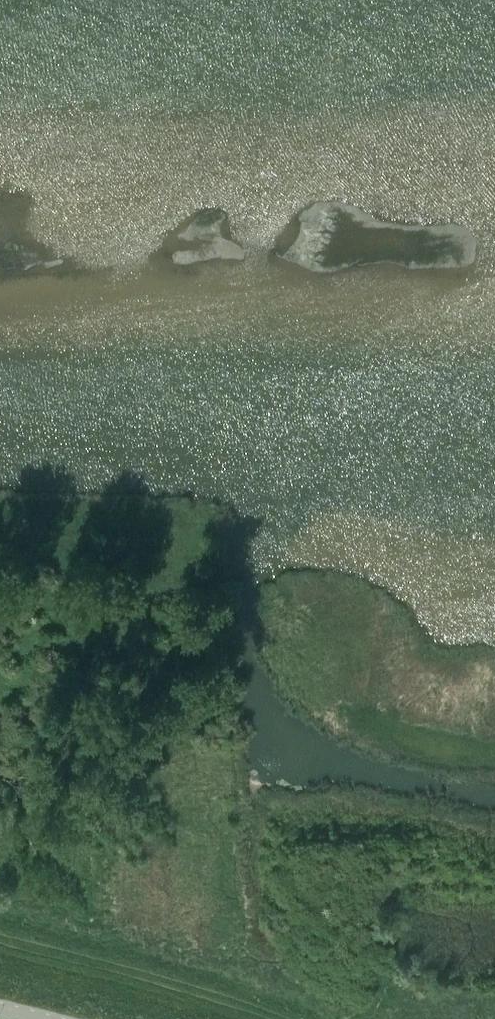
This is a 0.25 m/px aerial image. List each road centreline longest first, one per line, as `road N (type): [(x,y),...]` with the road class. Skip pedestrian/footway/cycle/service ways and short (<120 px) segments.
road 1 (track): [(0,936),(279,1018)]

